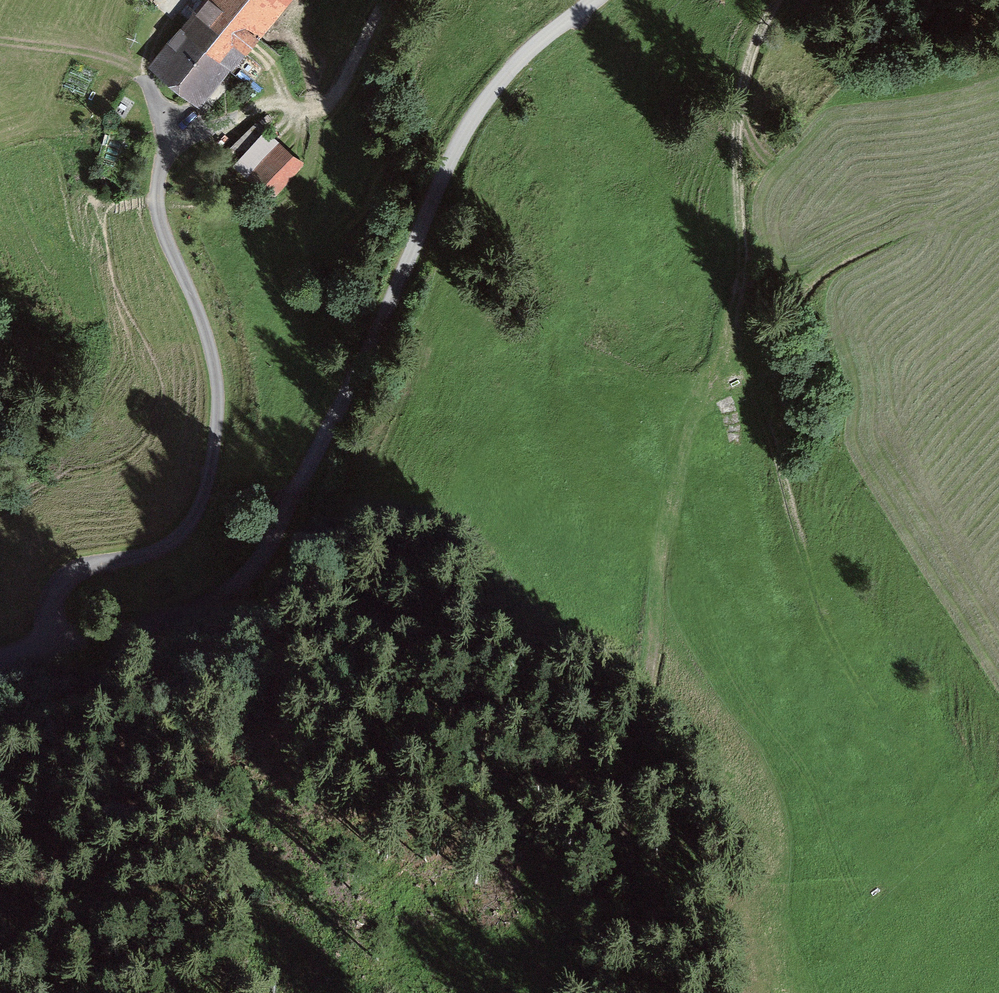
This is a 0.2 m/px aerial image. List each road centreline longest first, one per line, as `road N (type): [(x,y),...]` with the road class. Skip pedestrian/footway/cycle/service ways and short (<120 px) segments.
road 1 (unclassified): [(596,0),(537,44),(472,121),(253,579),(205,608),(0,663)]
road 2 (track): [(970,829),(839,656),(745,357),(739,123),(756,45),(780,0)]
road 3 (track): [(49,648),(50,609),(69,576),(153,553),(180,536),(201,501),(213,456),(214,363),(160,211),(171,126)]
road 4 (track): [(637,752),(665,527),(739,297)]
road 5 (track): [(387,0),(324,106),(268,107),(192,128),(171,126),(146,70),(173,0)]

